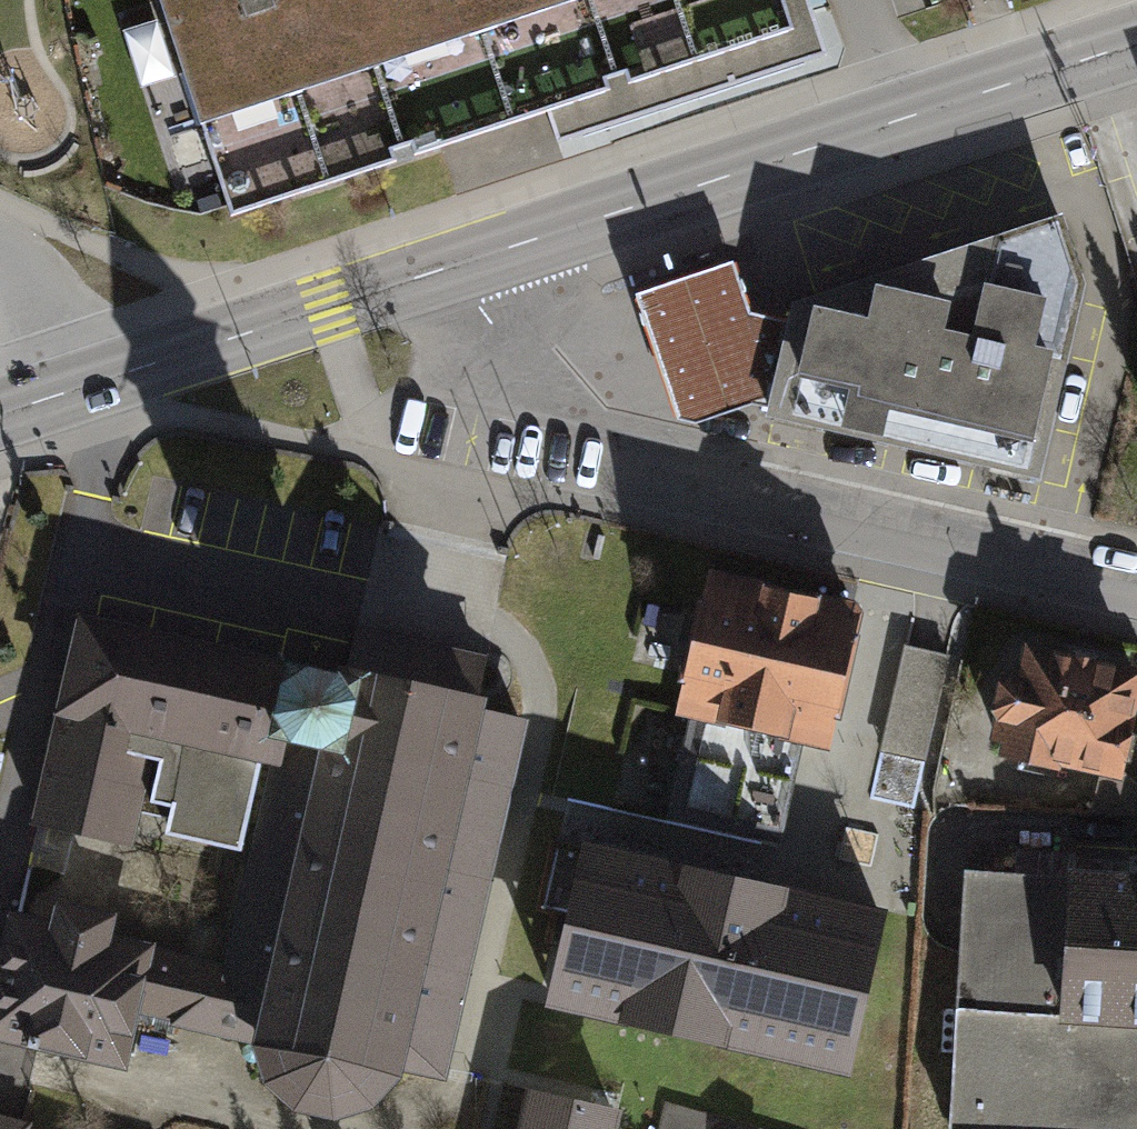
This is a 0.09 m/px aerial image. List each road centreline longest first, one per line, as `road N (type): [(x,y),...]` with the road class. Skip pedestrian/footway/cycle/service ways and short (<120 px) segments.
road 1 (residential): [(461,264),(508,363),(614,468),(1136,585)]
road 2 (primary): [(461,264),(1136,42)]
road 3 (primary): [(77,391),(461,264)]
road 4 (residential): [(77,391),(23,291),(0,268)]

